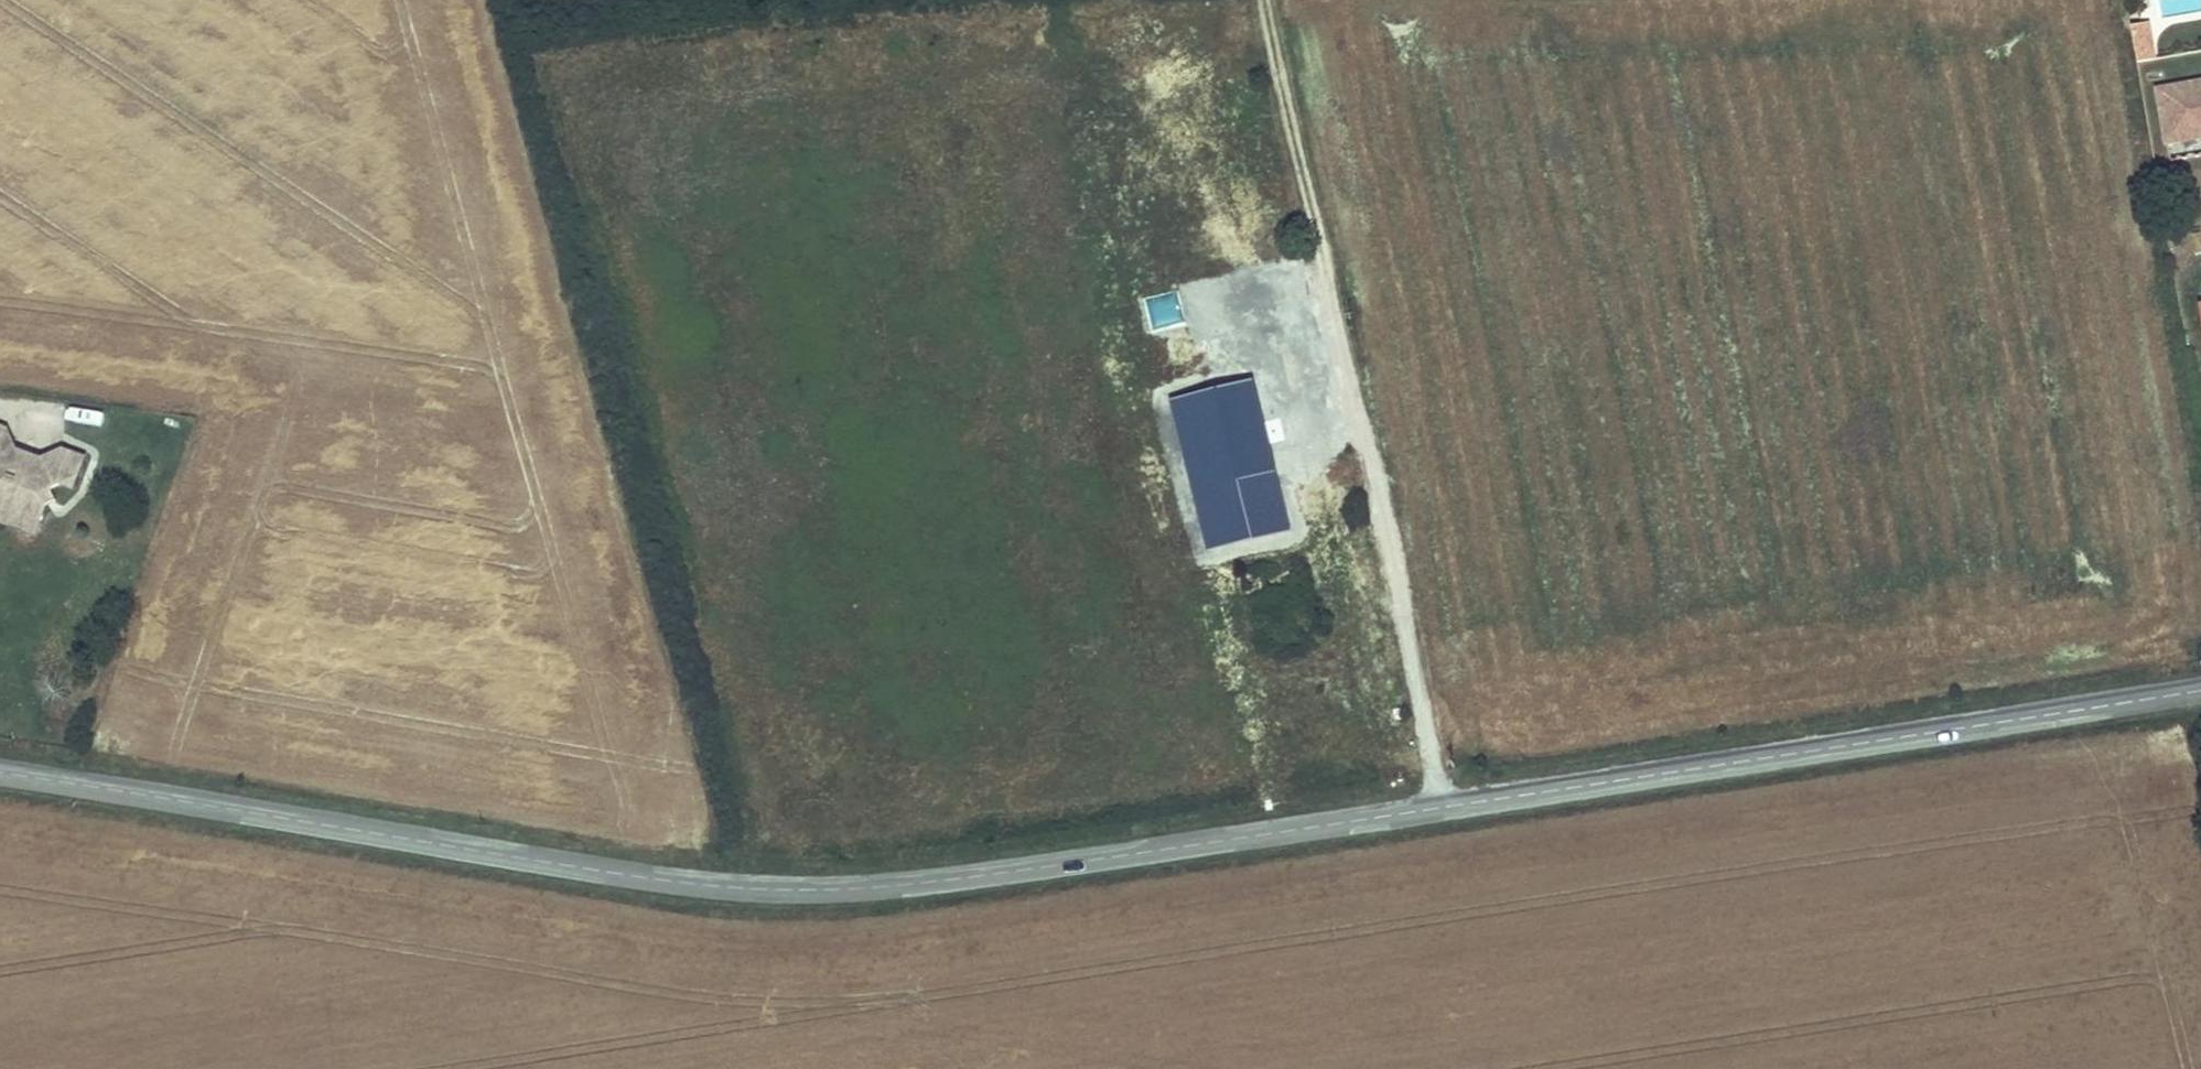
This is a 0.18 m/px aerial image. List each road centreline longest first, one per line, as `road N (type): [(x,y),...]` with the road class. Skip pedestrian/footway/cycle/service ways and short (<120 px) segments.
road 1 (tertiary): [(2200,693),(1048,871),(821,896),(679,883),(0,771)]
road 2 (track): [(1264,0),(1445,811)]

